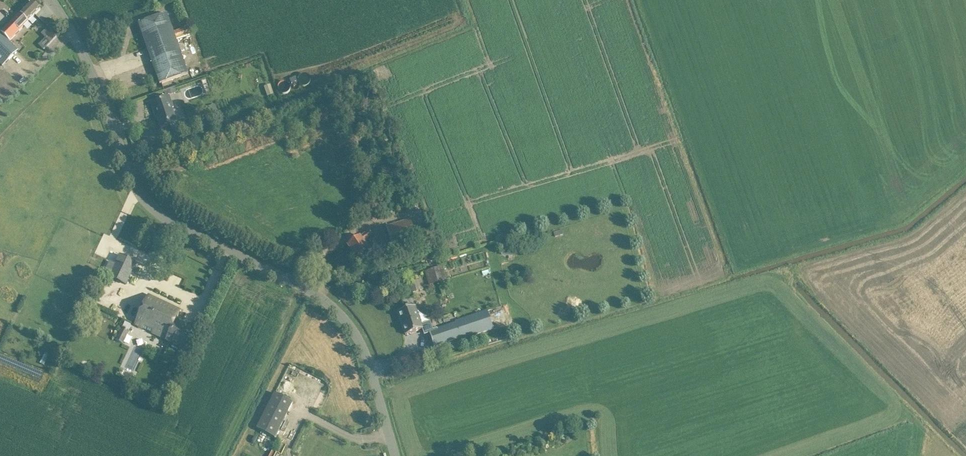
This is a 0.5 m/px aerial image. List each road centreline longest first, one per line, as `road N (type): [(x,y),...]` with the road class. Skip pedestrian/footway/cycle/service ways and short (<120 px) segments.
road 1 (unclassified): [(395,455),(370,369),(328,303),(165,220),(144,199),(51,0)]

